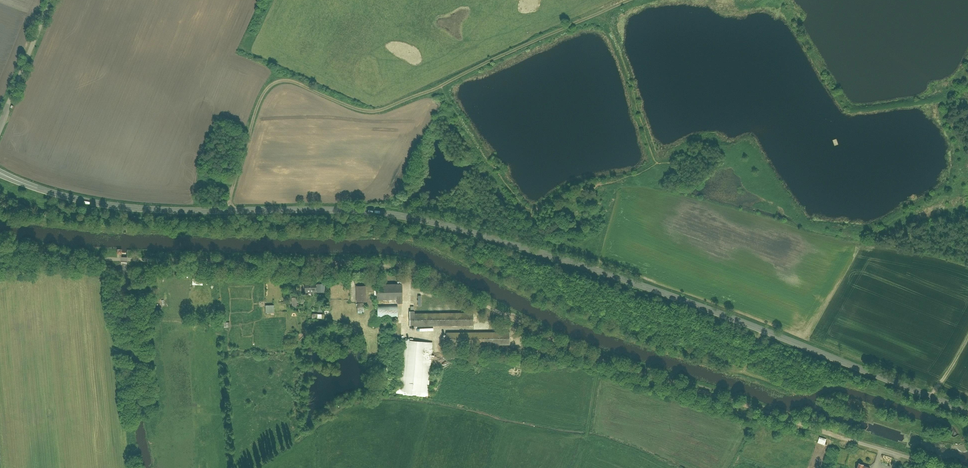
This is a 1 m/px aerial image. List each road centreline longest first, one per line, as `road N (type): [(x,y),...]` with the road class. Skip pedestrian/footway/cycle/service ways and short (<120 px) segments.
road 1 (tertiary): [(967,412),(699,305),(429,221),(343,210),(130,207),(0,173)]
road 2 (track): [(226,211),(260,94),(272,81),(295,80),(372,109),(623,0)]
road 3 (unclassified): [(494,311),(387,267),(0,247)]
road 4 (unclassified): [(494,311),(596,359),(859,443)]
road 5 (unclassified): [(50,0),(0,125)]

